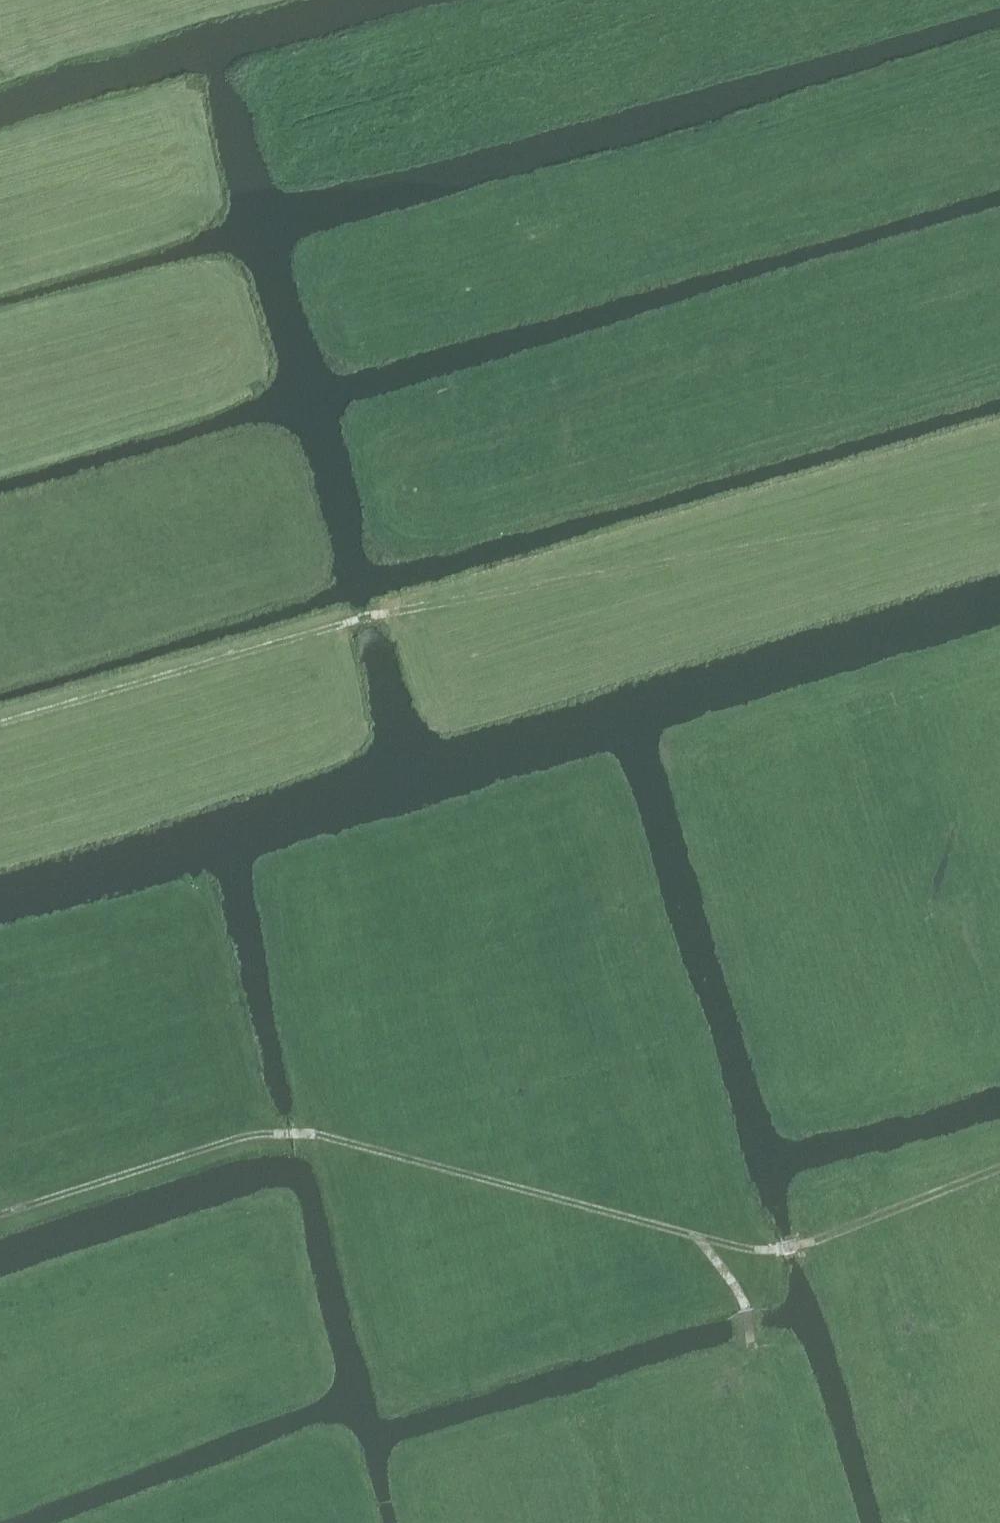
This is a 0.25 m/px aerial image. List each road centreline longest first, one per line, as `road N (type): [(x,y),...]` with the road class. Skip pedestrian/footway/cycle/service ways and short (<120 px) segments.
road 1 (track): [(999,1171),(782,1255),(324,1138),(260,1136),(0,1218)]

